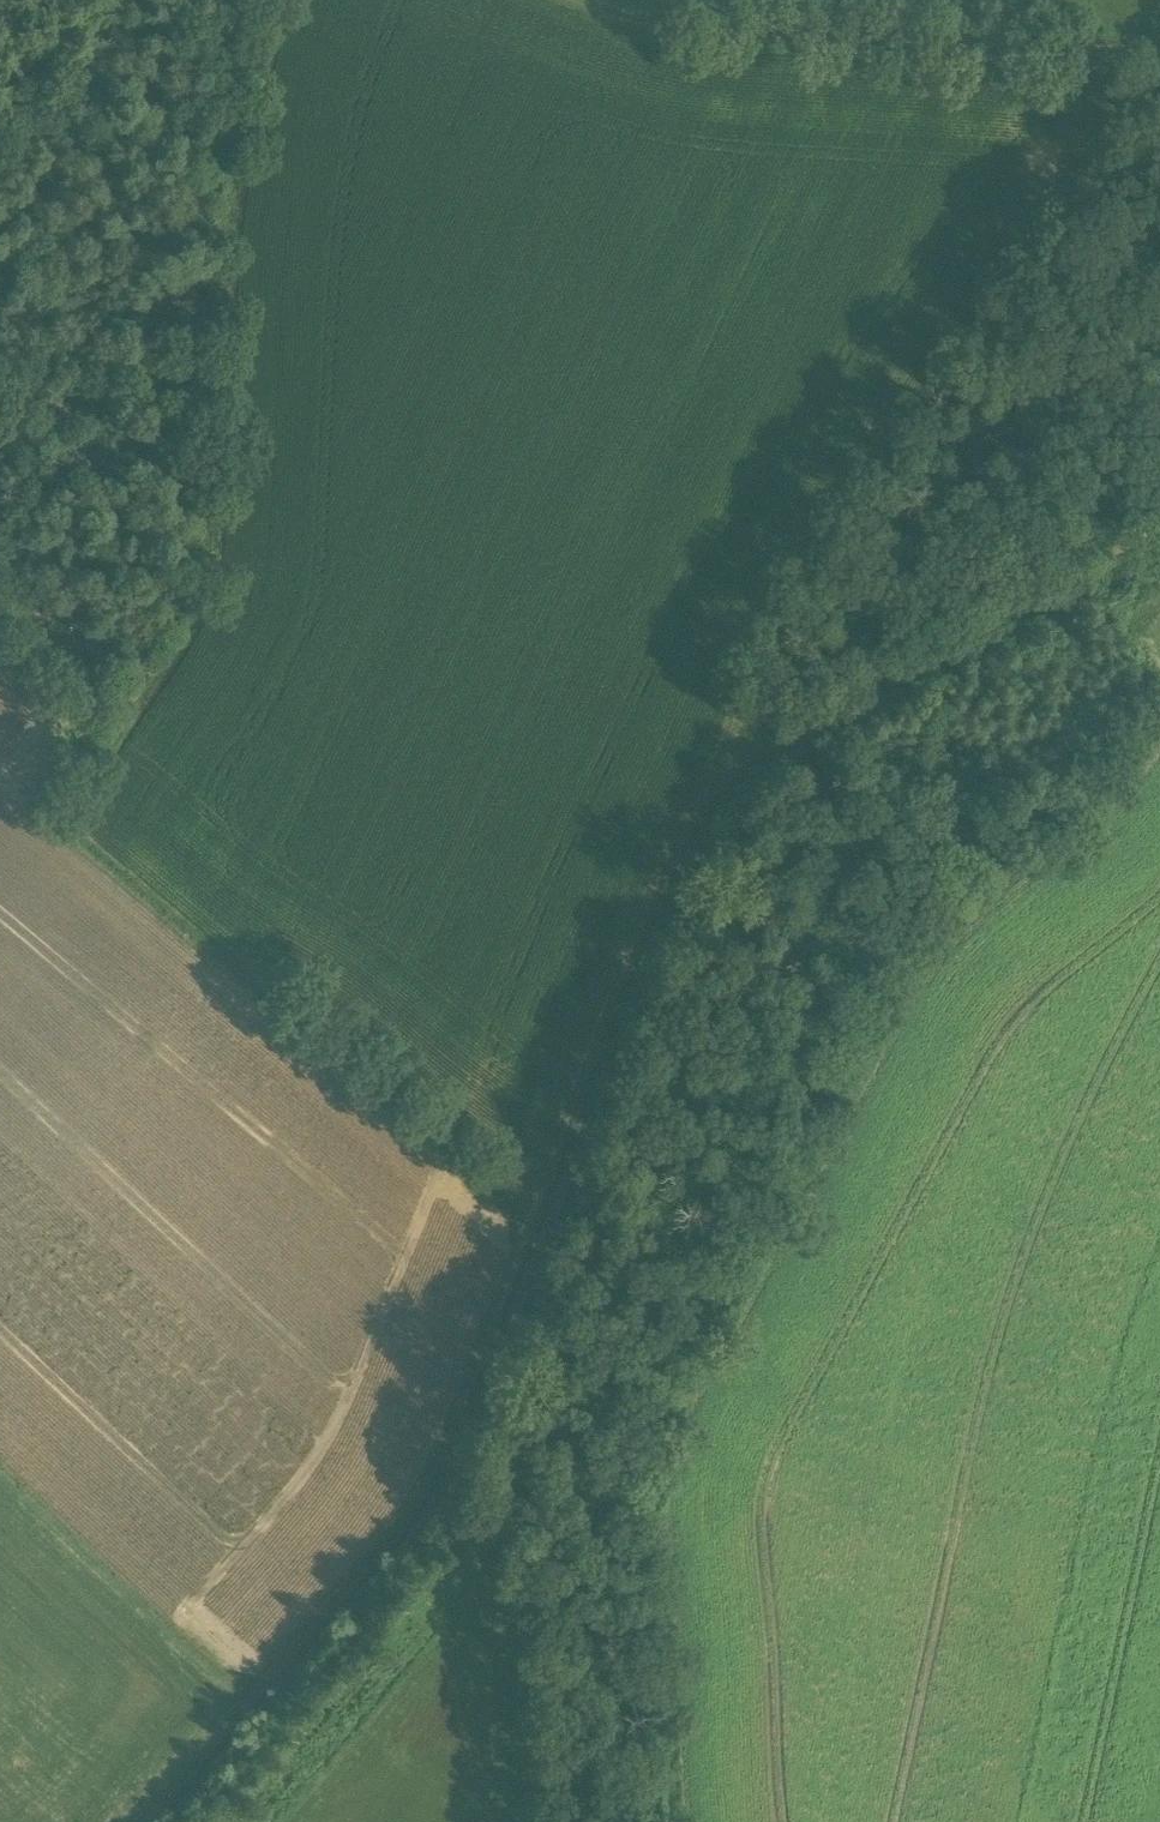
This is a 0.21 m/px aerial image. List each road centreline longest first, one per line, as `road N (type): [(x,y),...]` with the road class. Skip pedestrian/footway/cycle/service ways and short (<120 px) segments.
road 1 (track): [(1159,65),(646,19),(595,0)]

